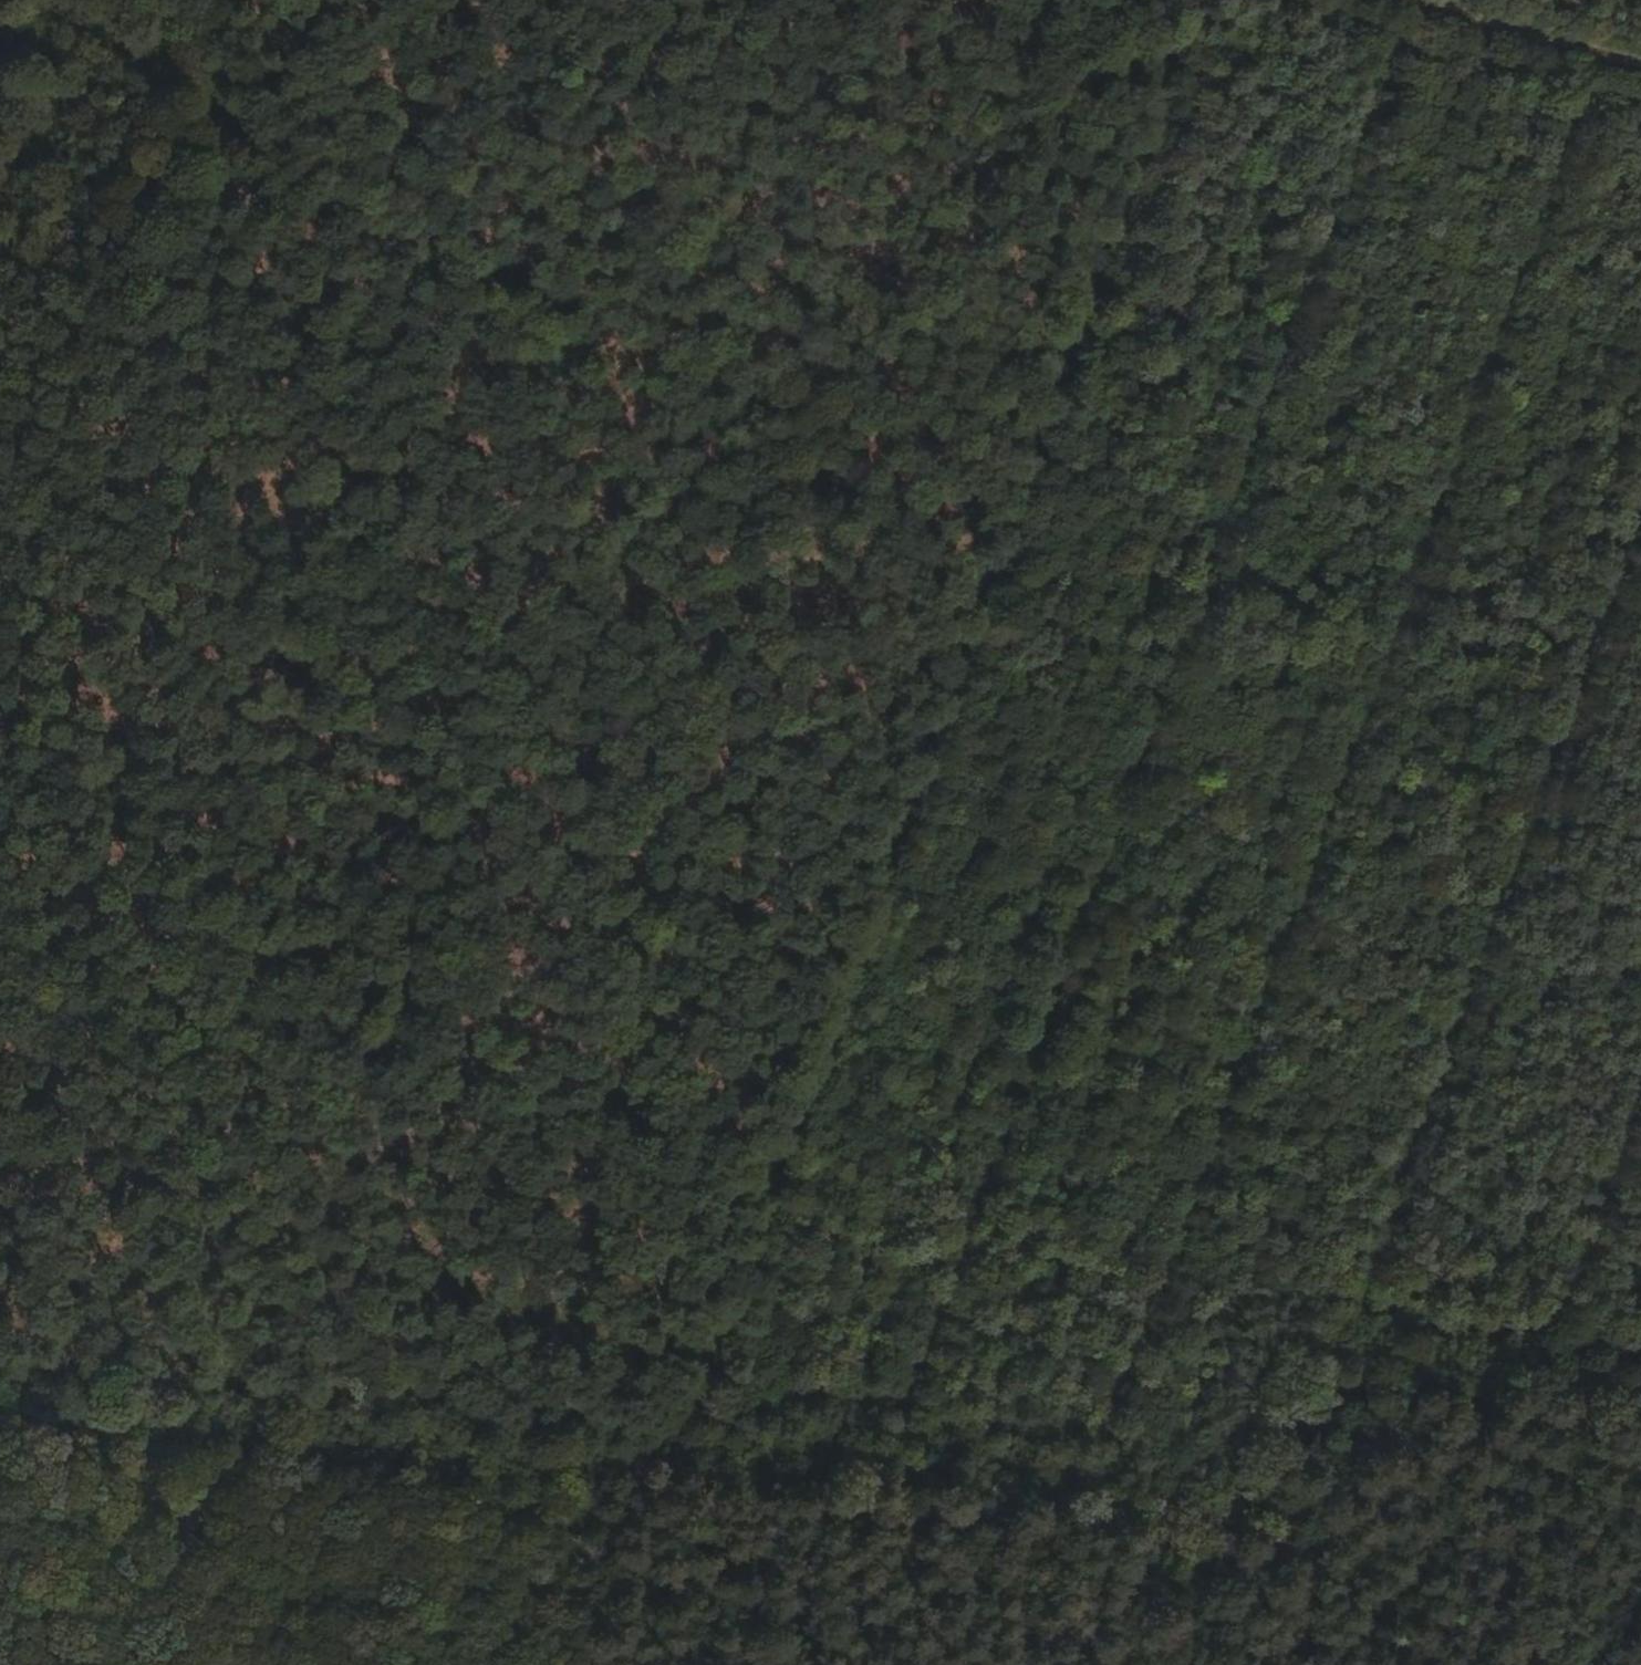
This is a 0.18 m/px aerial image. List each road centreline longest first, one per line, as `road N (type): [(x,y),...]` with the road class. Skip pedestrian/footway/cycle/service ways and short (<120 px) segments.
road 1 (track): [(1640,74),(1365,0)]

